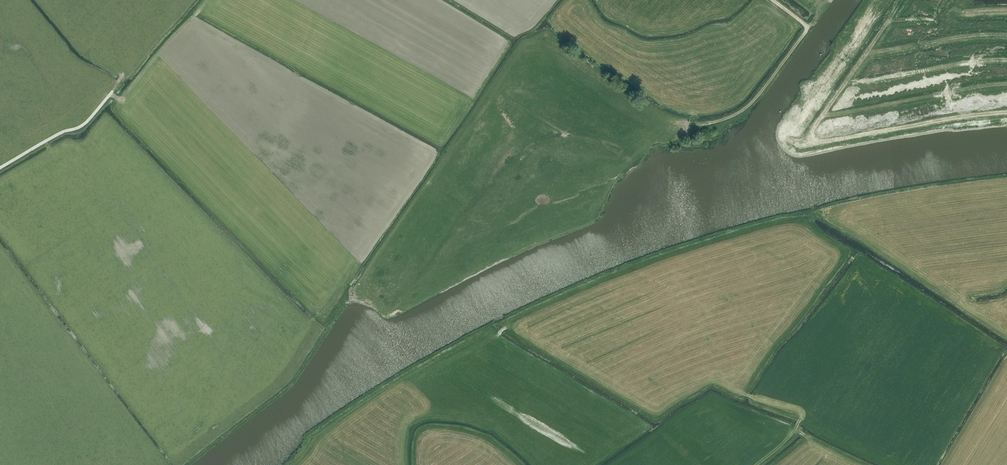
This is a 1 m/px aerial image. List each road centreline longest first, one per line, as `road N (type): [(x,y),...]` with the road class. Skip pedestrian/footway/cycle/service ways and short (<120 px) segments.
road 1 (track): [(772,0),(806,32),(752,103),(724,120),(685,123)]
road 2 (track): [(0,168),(81,127),(113,91)]

